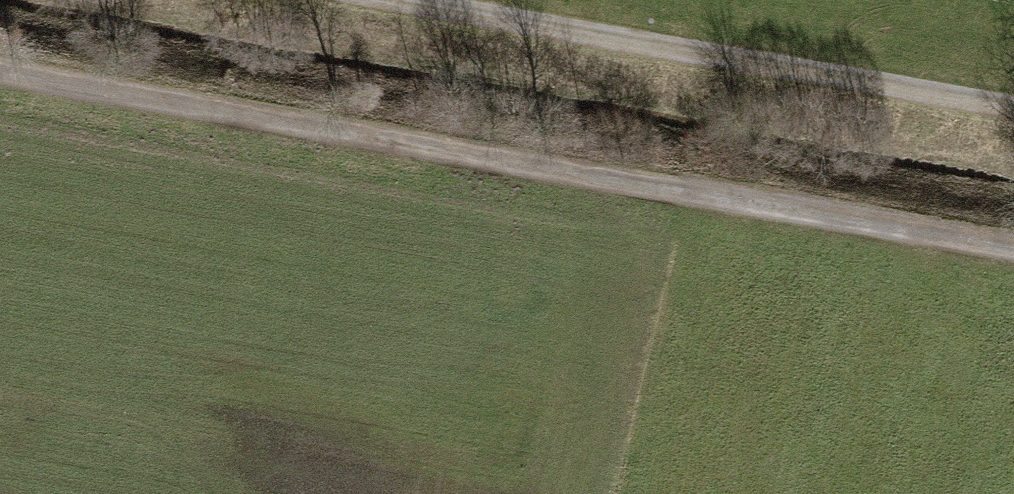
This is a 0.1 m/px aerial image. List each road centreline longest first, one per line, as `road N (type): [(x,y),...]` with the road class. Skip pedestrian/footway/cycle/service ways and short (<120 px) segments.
road 1 (track): [(1013,257),(0,77)]
road 2 (track): [(374,0),(1013,114)]

